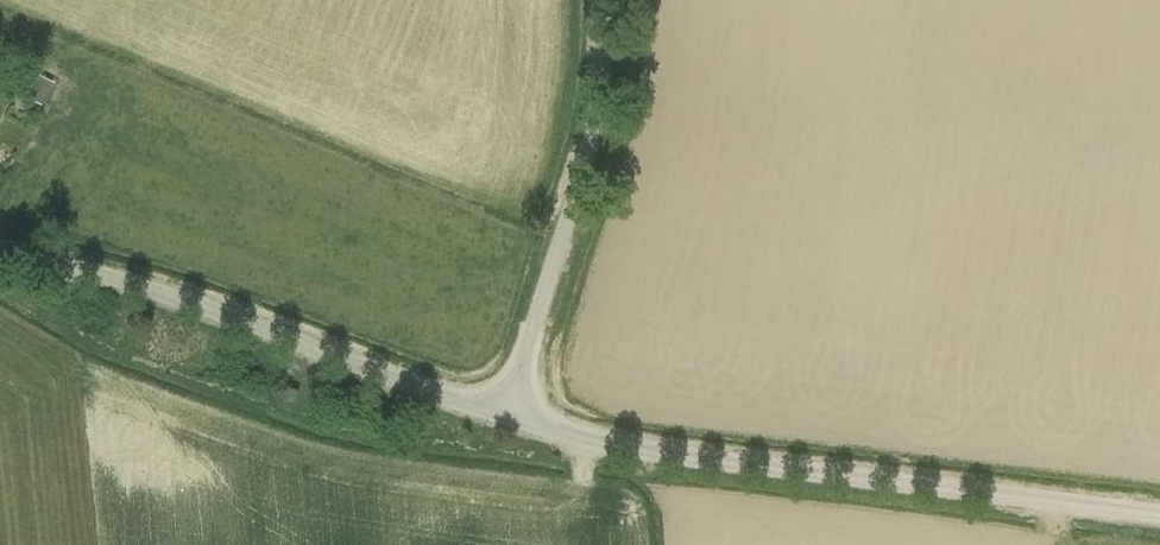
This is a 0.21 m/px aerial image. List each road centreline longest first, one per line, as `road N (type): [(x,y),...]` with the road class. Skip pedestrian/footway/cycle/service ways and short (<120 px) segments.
road 1 (unclassified): [(1159,518),(628,451),(507,414)]
road 2 (unclassified): [(507,414),(183,300),(0,256)]
road 3 (unclassified): [(507,414),(596,115),(601,0)]

